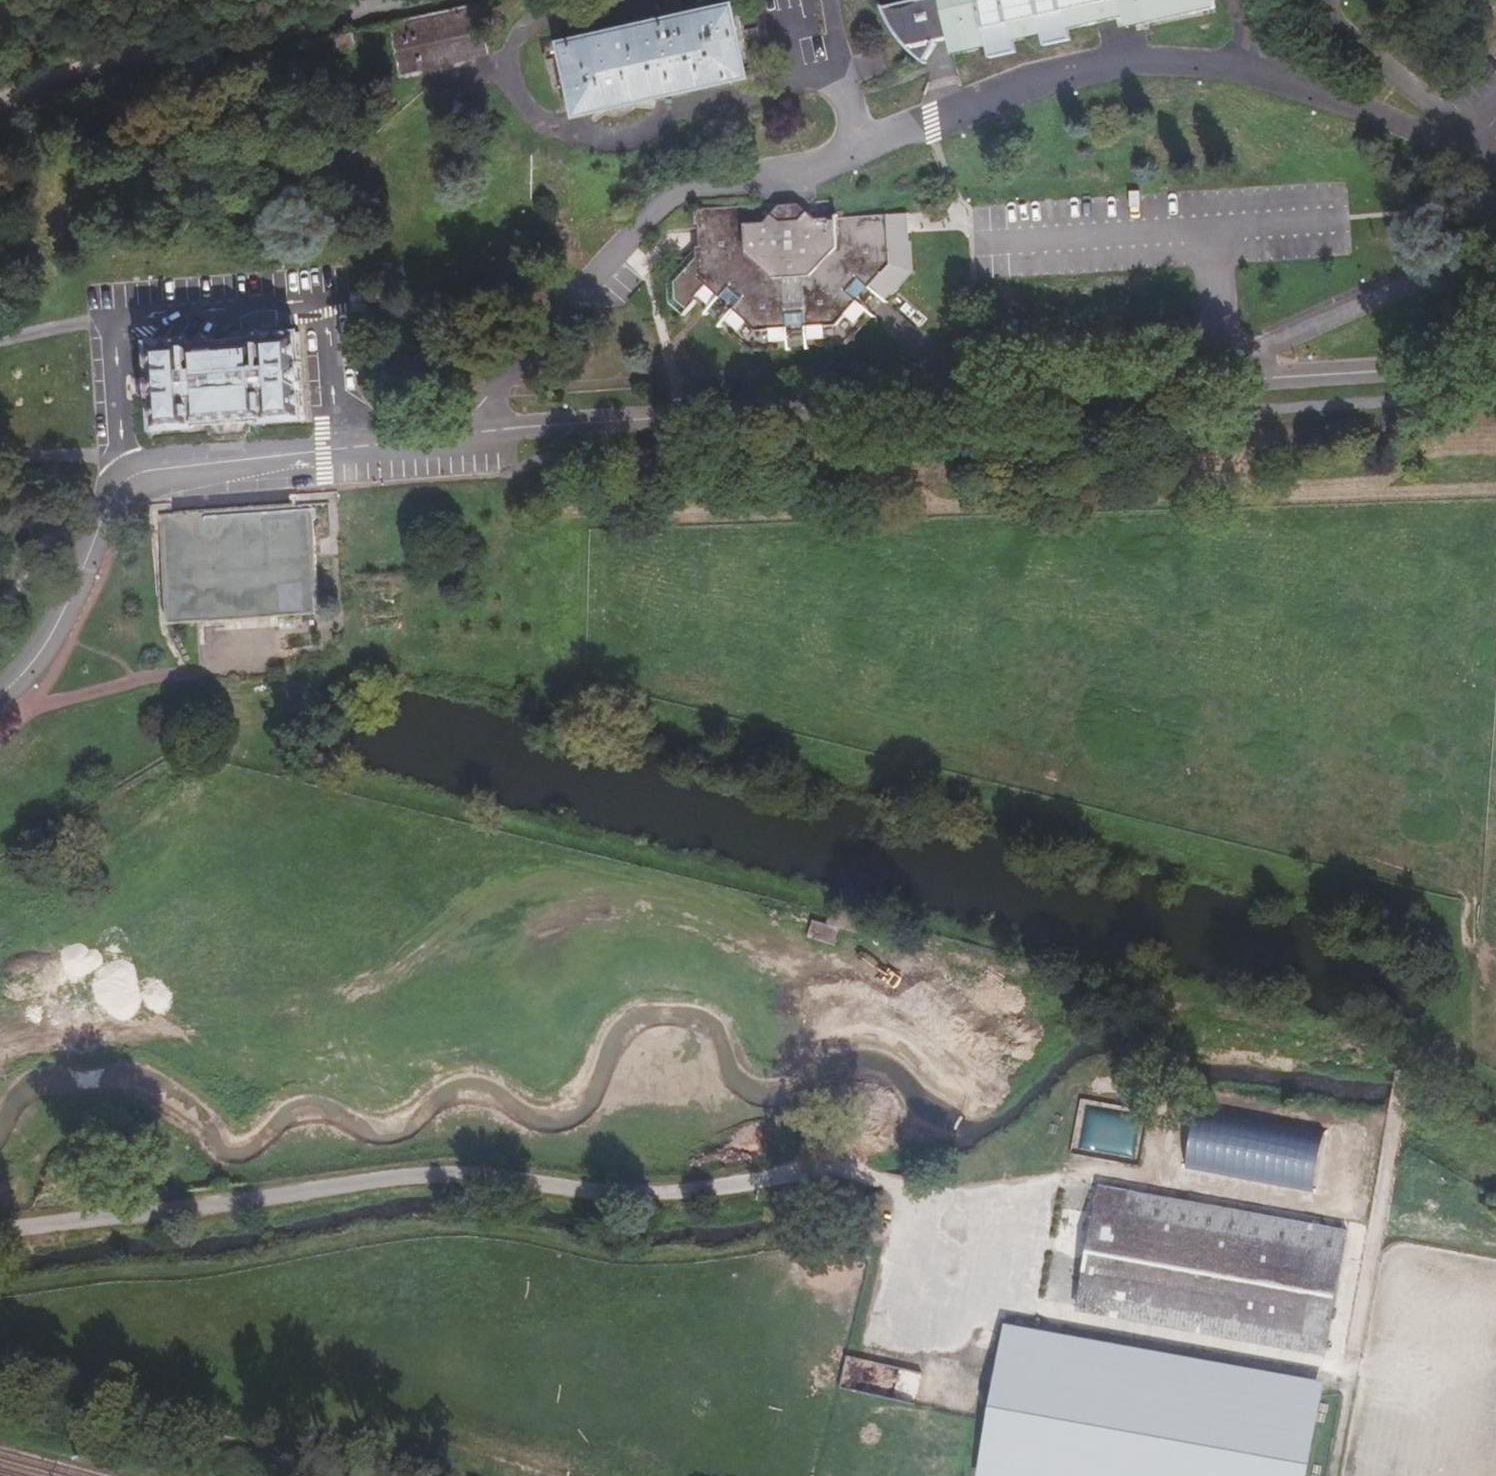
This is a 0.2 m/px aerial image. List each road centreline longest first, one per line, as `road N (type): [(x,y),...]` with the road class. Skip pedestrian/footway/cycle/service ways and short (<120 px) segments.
road 1 (residential): [(0,103),(55,80),(415,0)]

